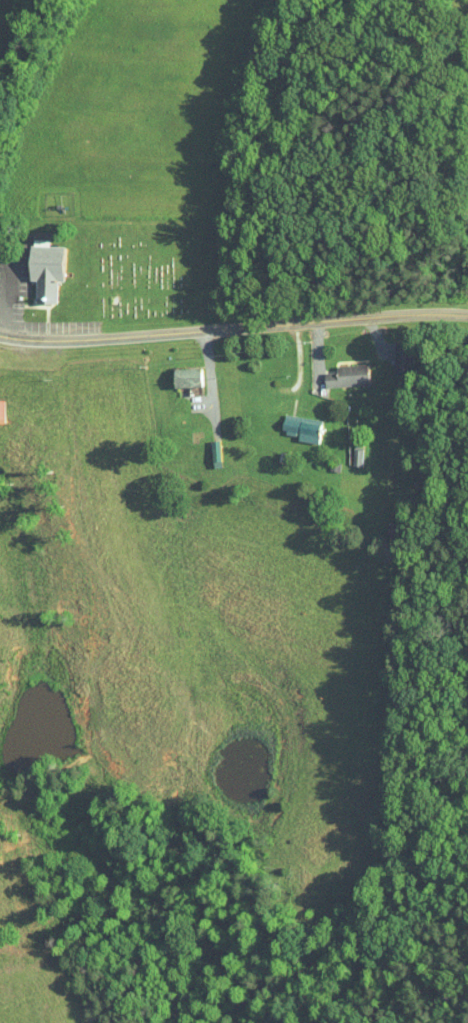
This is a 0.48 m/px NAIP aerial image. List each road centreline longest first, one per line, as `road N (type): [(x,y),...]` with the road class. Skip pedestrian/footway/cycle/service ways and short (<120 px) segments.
road 1 (residential): [(467,315),(0,335)]

